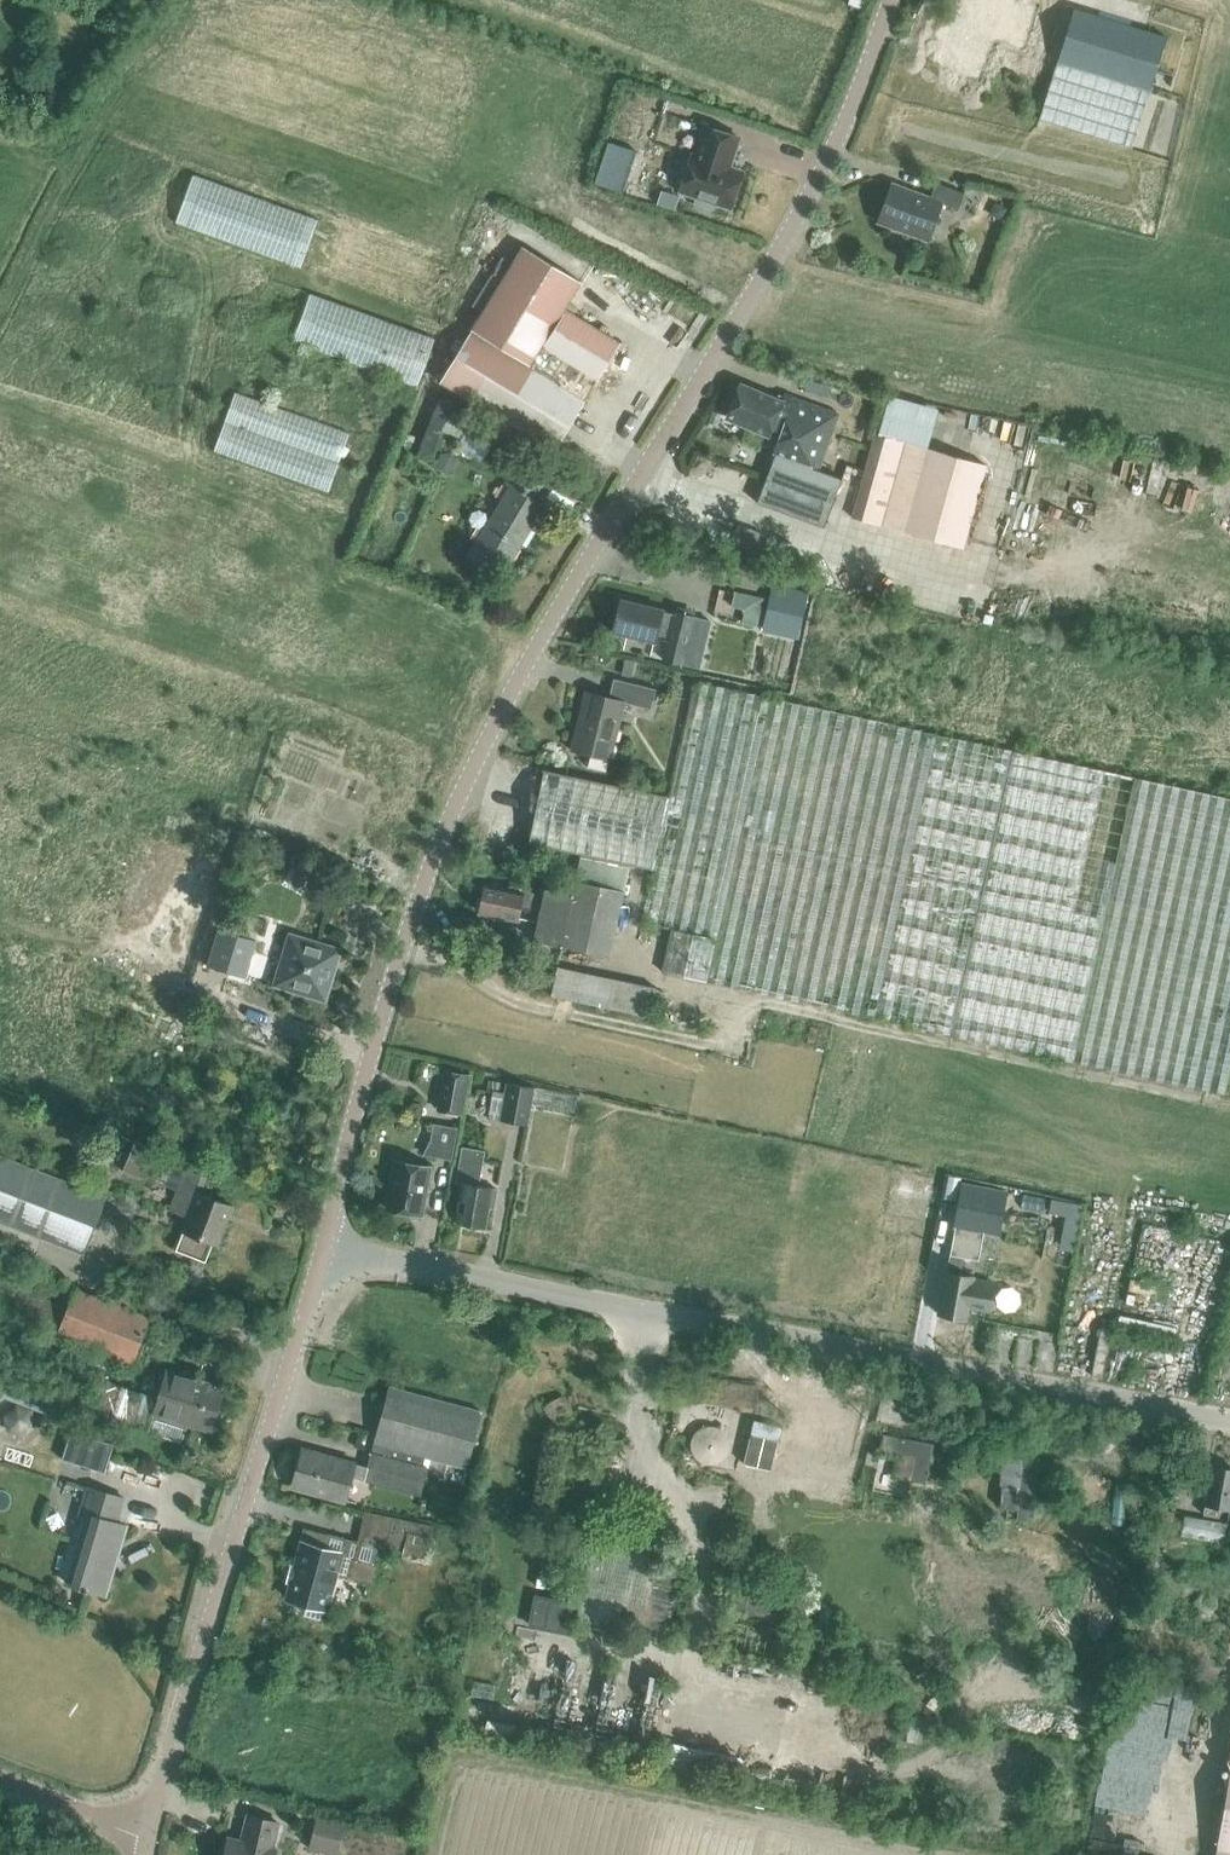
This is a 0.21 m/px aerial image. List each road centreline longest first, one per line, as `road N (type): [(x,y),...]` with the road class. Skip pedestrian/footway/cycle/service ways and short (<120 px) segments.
road 1 (unclassified): [(322,1249),(396,969),(473,768),(560,606),(809,198),(890,0)]
road 2 (unclassified): [(1229,1419),(322,1249)]
road 3 (unclassified): [(149,1841),(322,1249)]
road 4 (unclassified): [(149,1841),(0,1785)]

